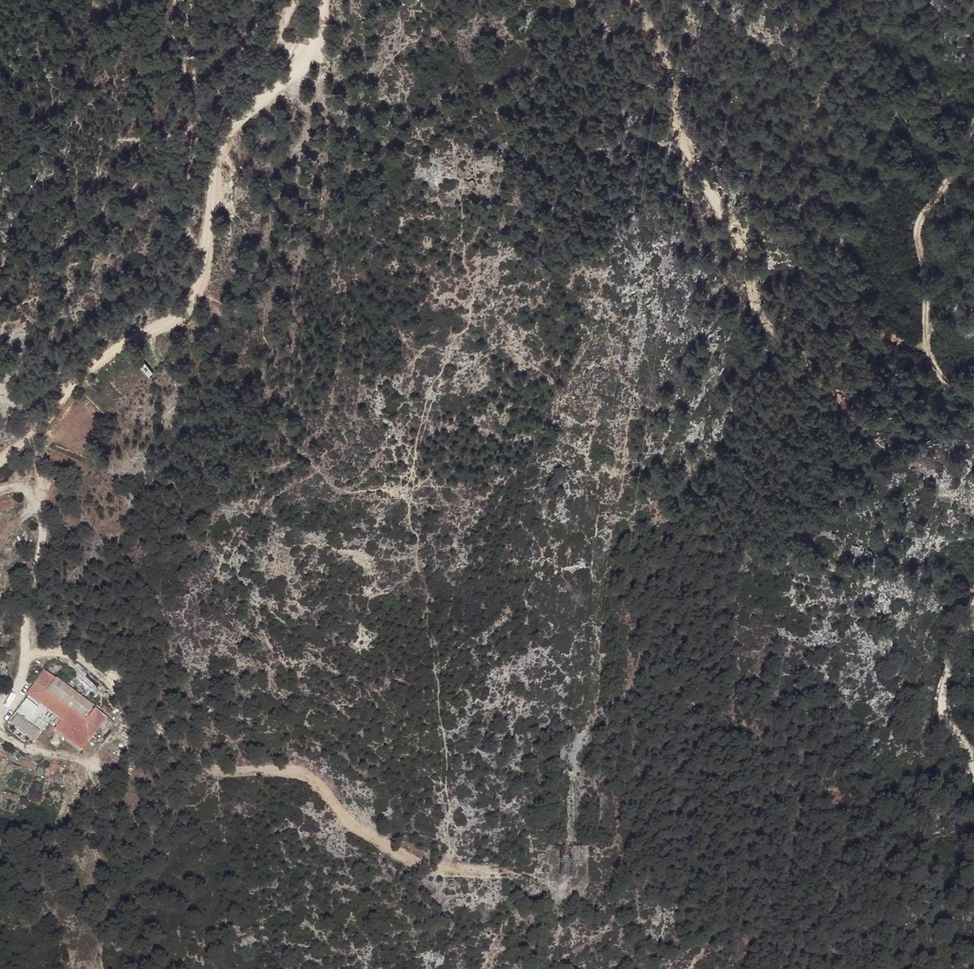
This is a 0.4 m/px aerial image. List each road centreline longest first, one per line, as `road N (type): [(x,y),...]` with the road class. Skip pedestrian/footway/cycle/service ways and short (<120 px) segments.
road 1 (track): [(0,465),(48,428),(81,376),(116,344),(188,310),(198,292),(215,175),(231,137),(252,107),(316,52),(326,0)]
road 2 (track): [(517,868),(469,871),(404,860),(360,829),(308,769),(134,766),(38,749),(0,733)]
road 3 (track): [(973,125),(920,229),(931,363),(948,391),(973,404)]
road 4 (track): [(0,723),(23,683),(43,510),(36,489),(0,492)]
road 5 (track): [(973,613),(943,710),(973,765)]

